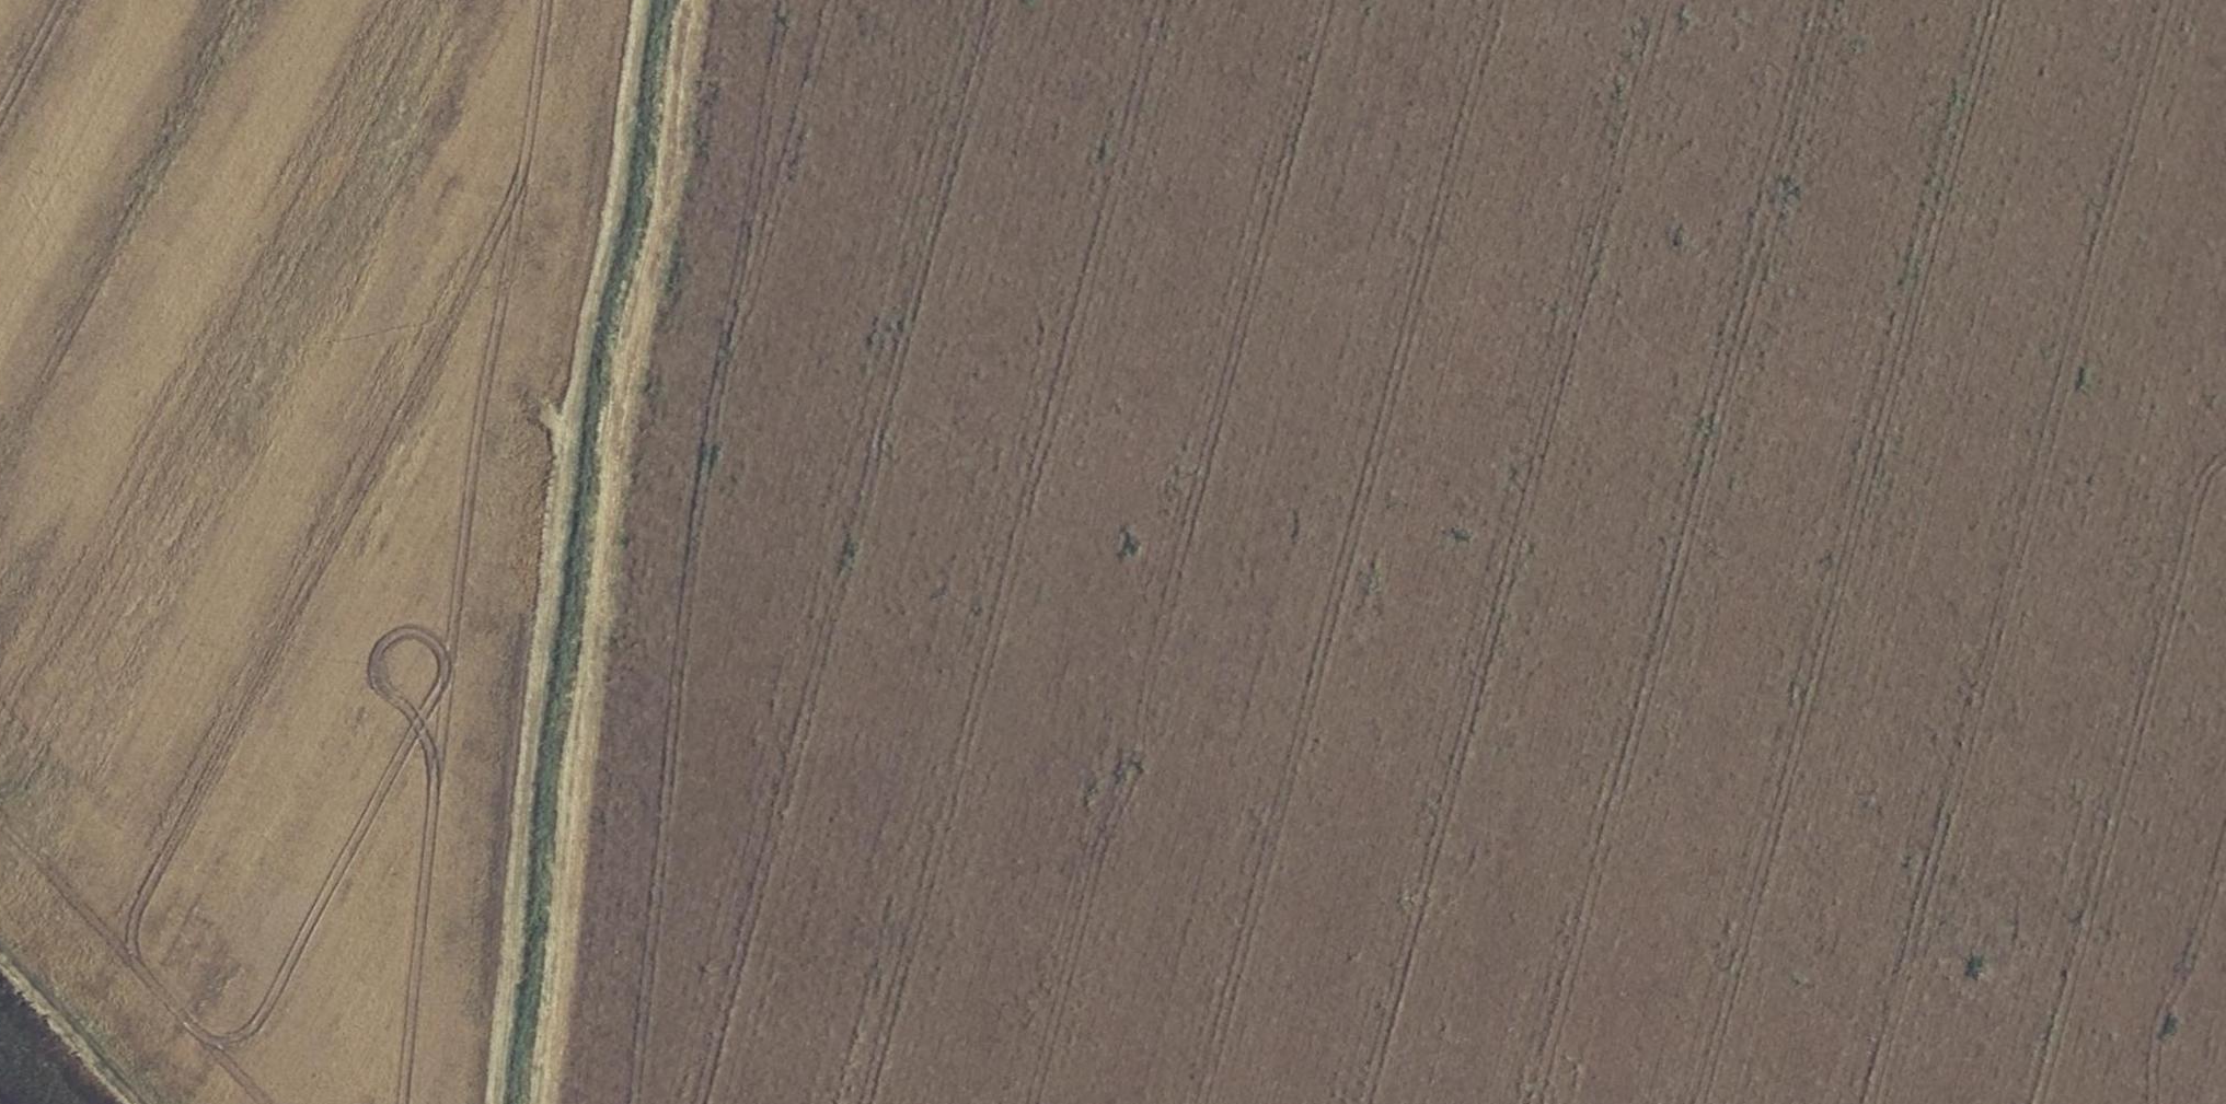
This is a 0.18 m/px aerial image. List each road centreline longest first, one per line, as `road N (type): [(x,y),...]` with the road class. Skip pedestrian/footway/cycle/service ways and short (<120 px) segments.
road 1 (track): [(121,1103),(0,974)]

